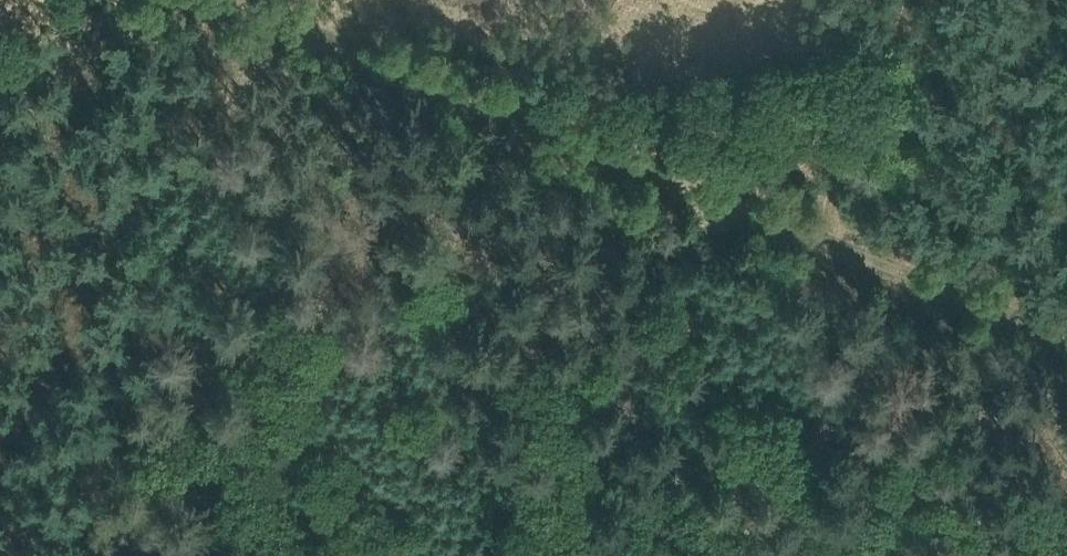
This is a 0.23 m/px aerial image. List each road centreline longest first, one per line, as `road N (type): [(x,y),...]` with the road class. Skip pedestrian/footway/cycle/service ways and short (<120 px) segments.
road 1 (track): [(1066,338),(268,8)]

